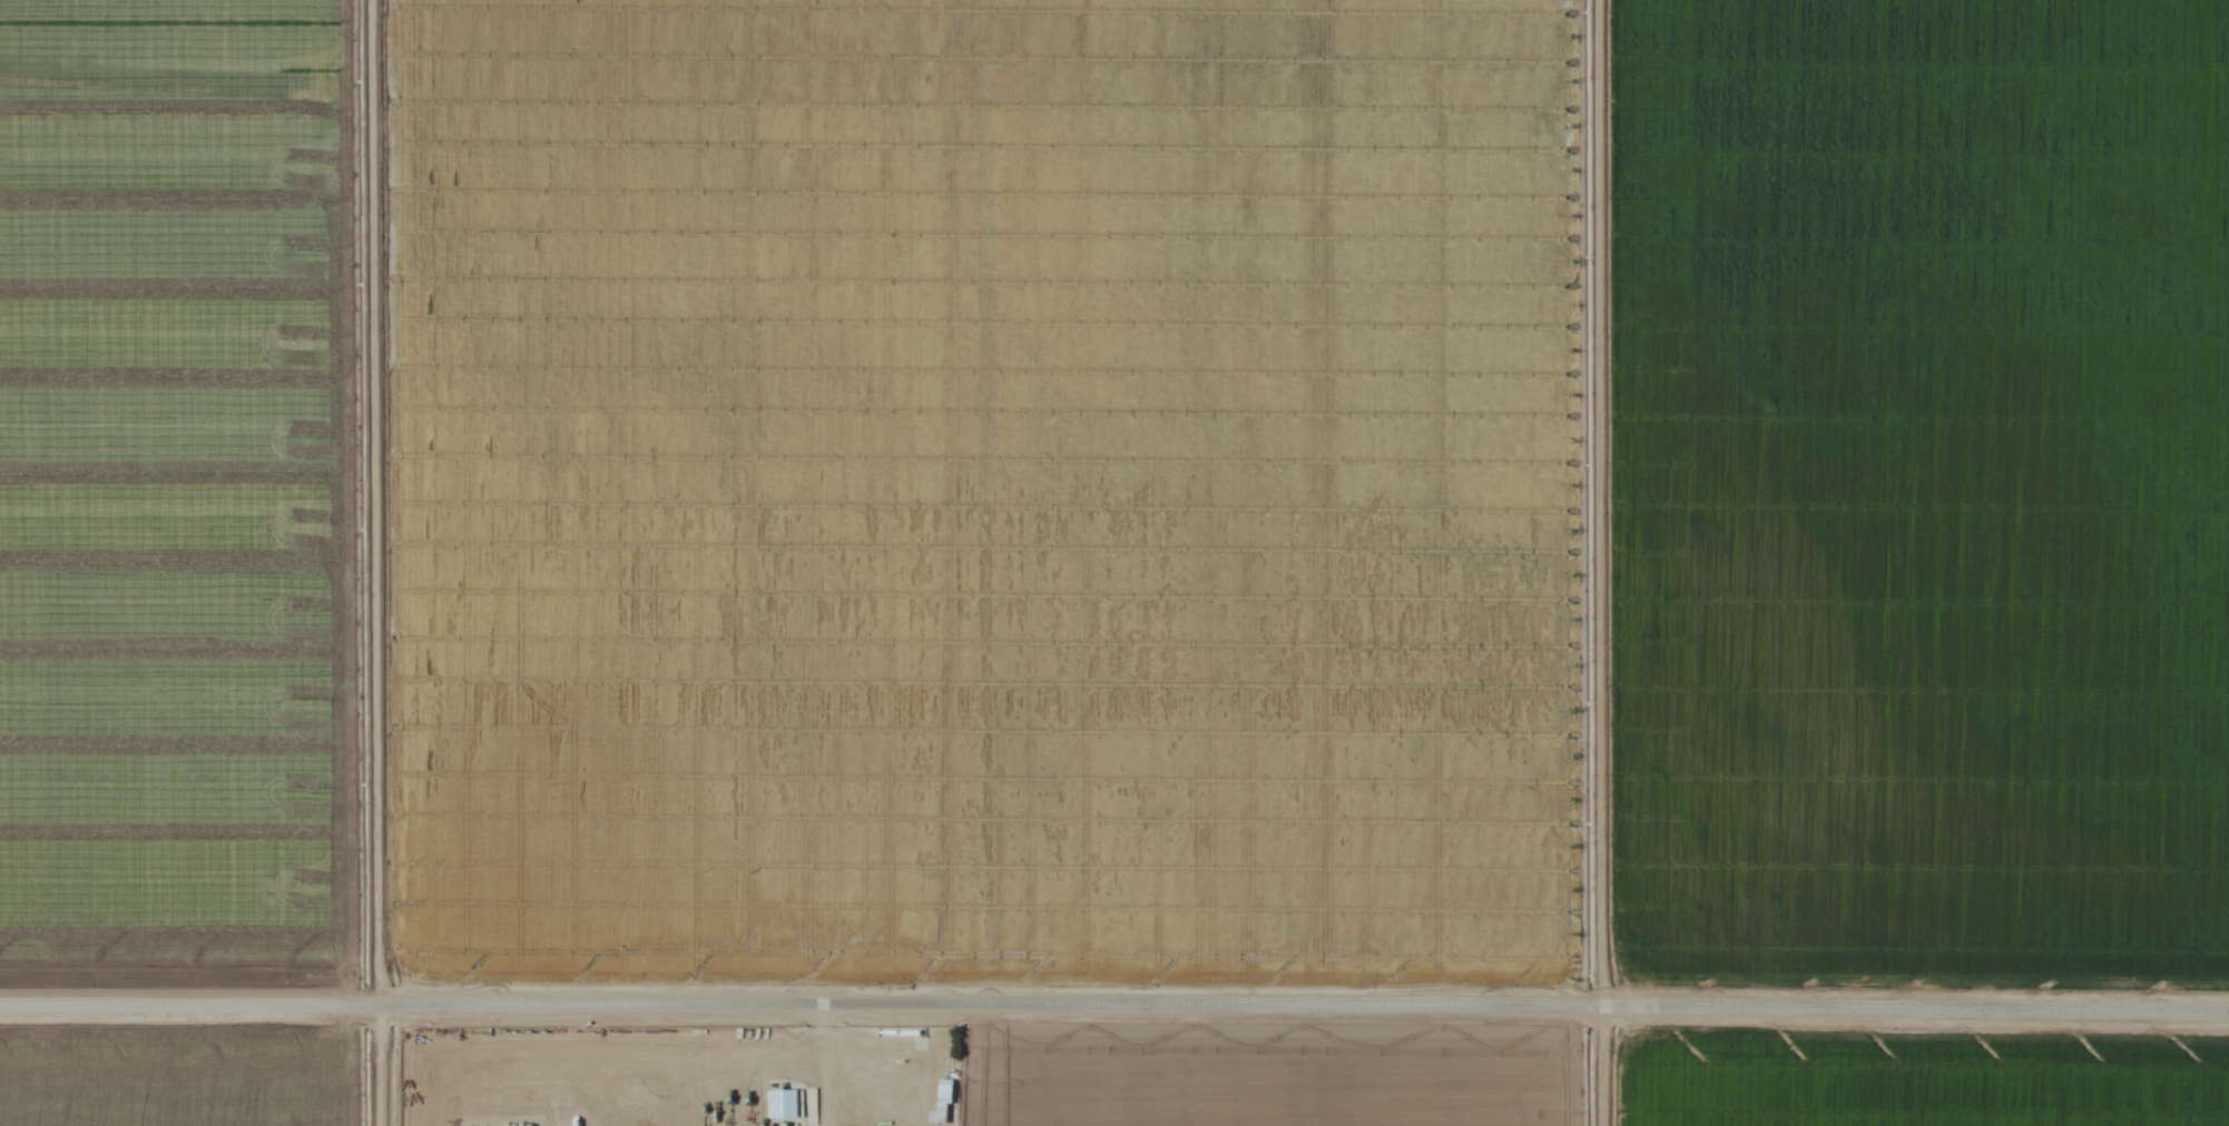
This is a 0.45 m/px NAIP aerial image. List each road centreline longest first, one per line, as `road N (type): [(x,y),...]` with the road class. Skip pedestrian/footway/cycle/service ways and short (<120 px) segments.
road 1 (tertiary): [(2228,993),(0,989)]

